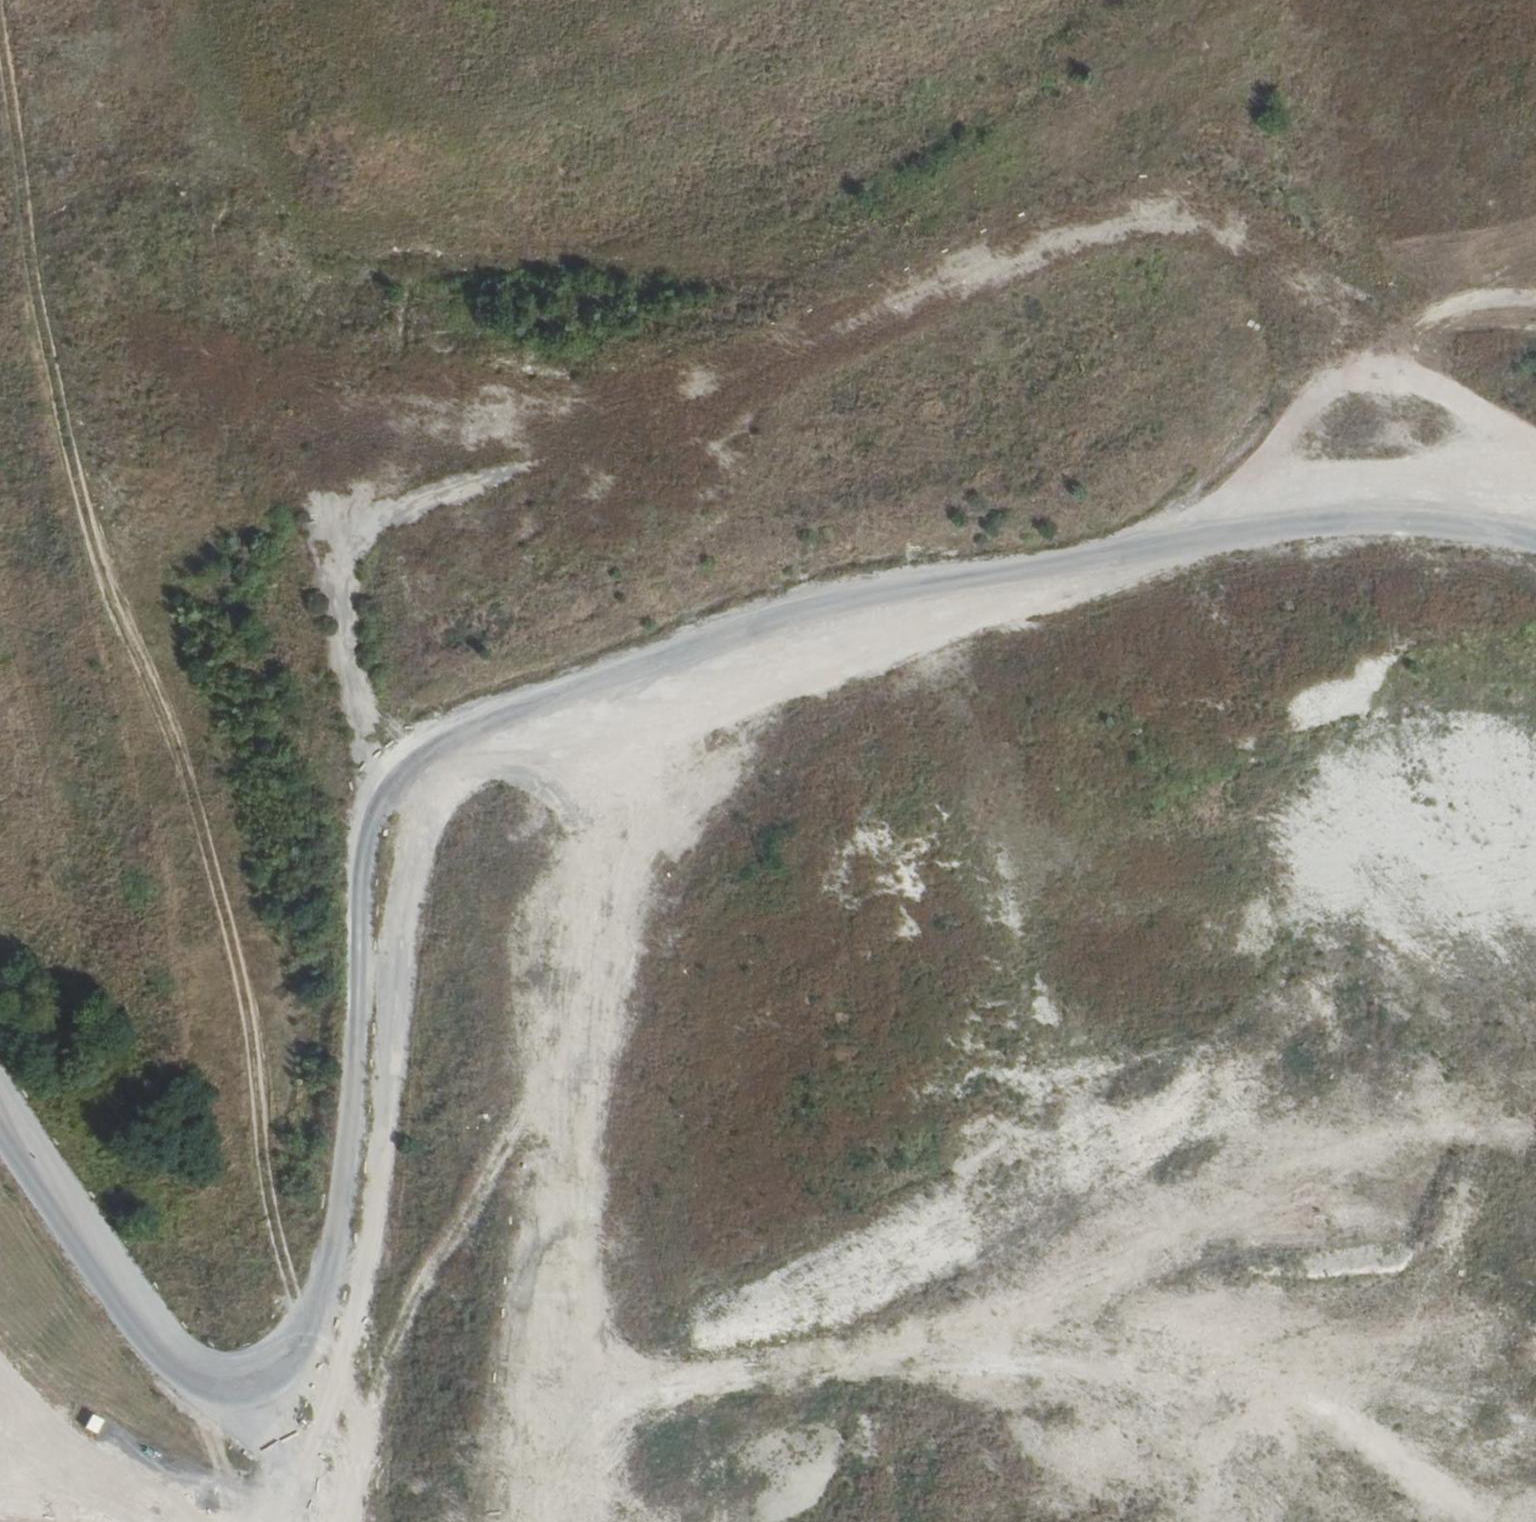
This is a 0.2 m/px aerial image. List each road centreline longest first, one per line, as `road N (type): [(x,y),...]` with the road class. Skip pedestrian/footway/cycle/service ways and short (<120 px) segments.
road 1 (unclassified): [(0,1115),(102,1258),(324,1521)]
road 2 (track): [(68,1521),(0,1412)]

